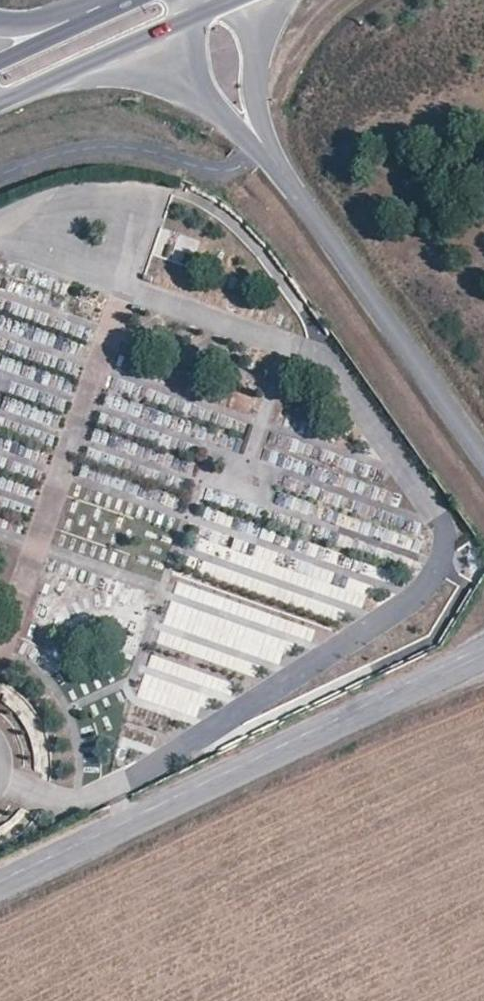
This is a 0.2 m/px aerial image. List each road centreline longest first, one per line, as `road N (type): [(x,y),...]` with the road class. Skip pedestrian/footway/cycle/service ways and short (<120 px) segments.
road 1 (unclassified): [(0,886),(483,654)]
road 2 (tertiary): [(483,463),(269,147)]
road 3 (track): [(139,770),(428,612),(454,569)]
road 4 (secondary): [(135,0),(0,60)]
road 5 (secondary): [(98,58),(213,4)]

